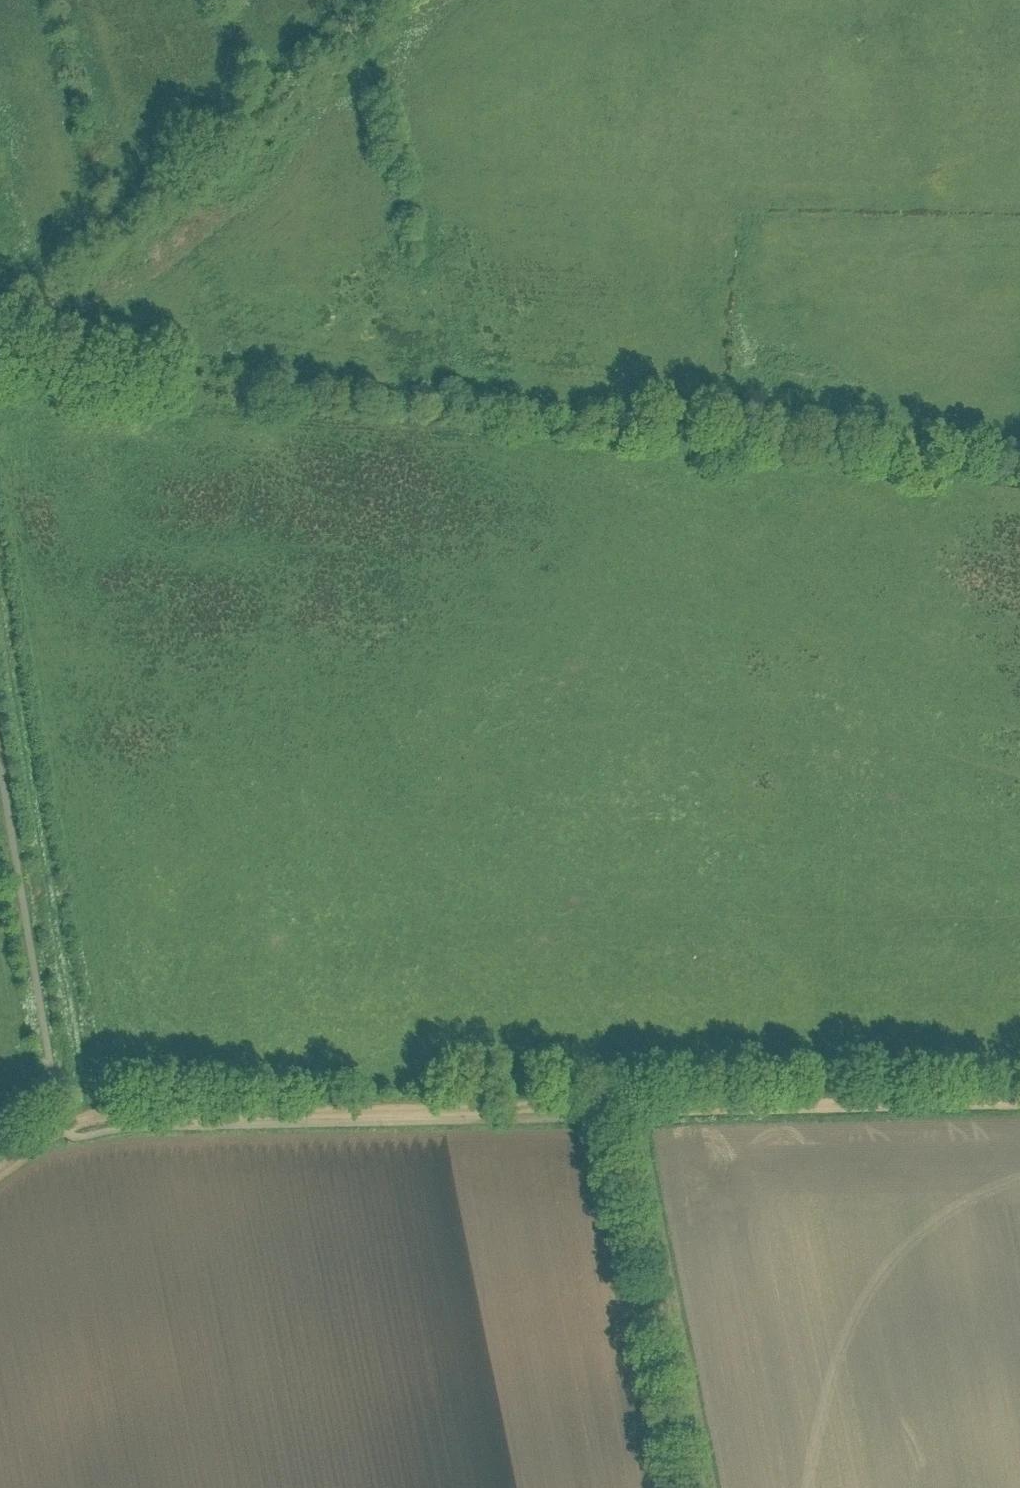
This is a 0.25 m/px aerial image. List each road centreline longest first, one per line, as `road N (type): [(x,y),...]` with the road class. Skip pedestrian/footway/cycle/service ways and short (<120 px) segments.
road 1 (track): [(64,1128),(272,1113),(1019,1100)]
road 2 (unclassified): [(700,1487),(626,1118)]

